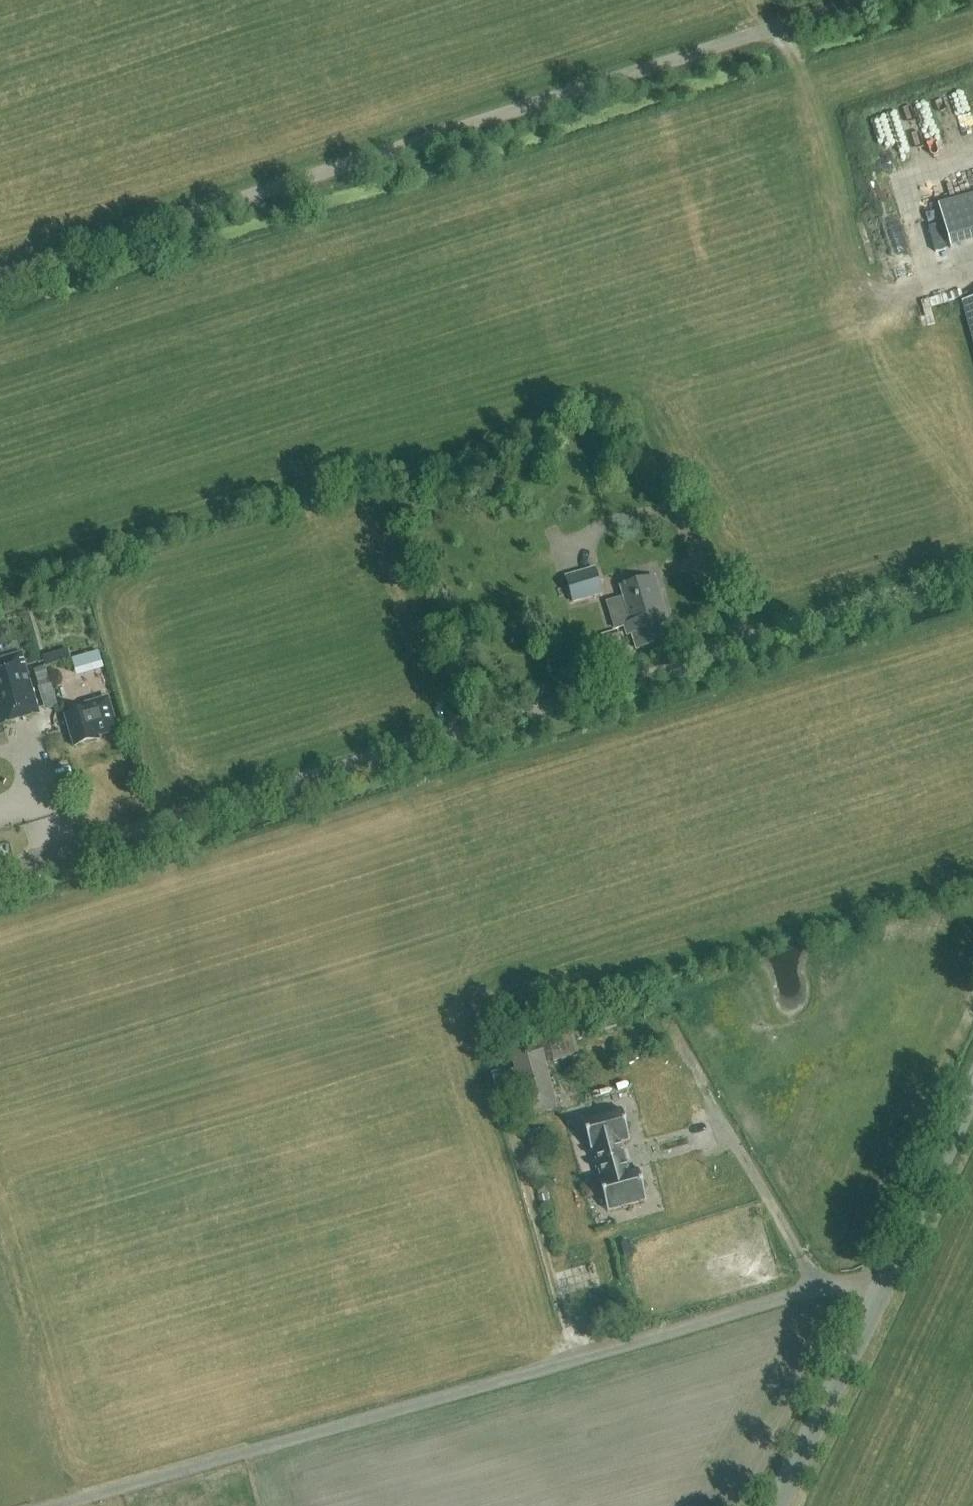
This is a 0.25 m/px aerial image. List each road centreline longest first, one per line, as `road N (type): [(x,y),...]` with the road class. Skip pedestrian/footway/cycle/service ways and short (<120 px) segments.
road 1 (track): [(0,872),(972,578)]
road 2 (track): [(0,279),(865,0)]
road 3 (track): [(60,1505),(822,1283),(860,1276),(885,1282)]
road 4 (tertiary): [(762,1505),(885,1282),(972,1091)]
road 5 (track): [(575,1356),(513,1141)]
road 6 (track): [(822,1283),(725,1131)]

